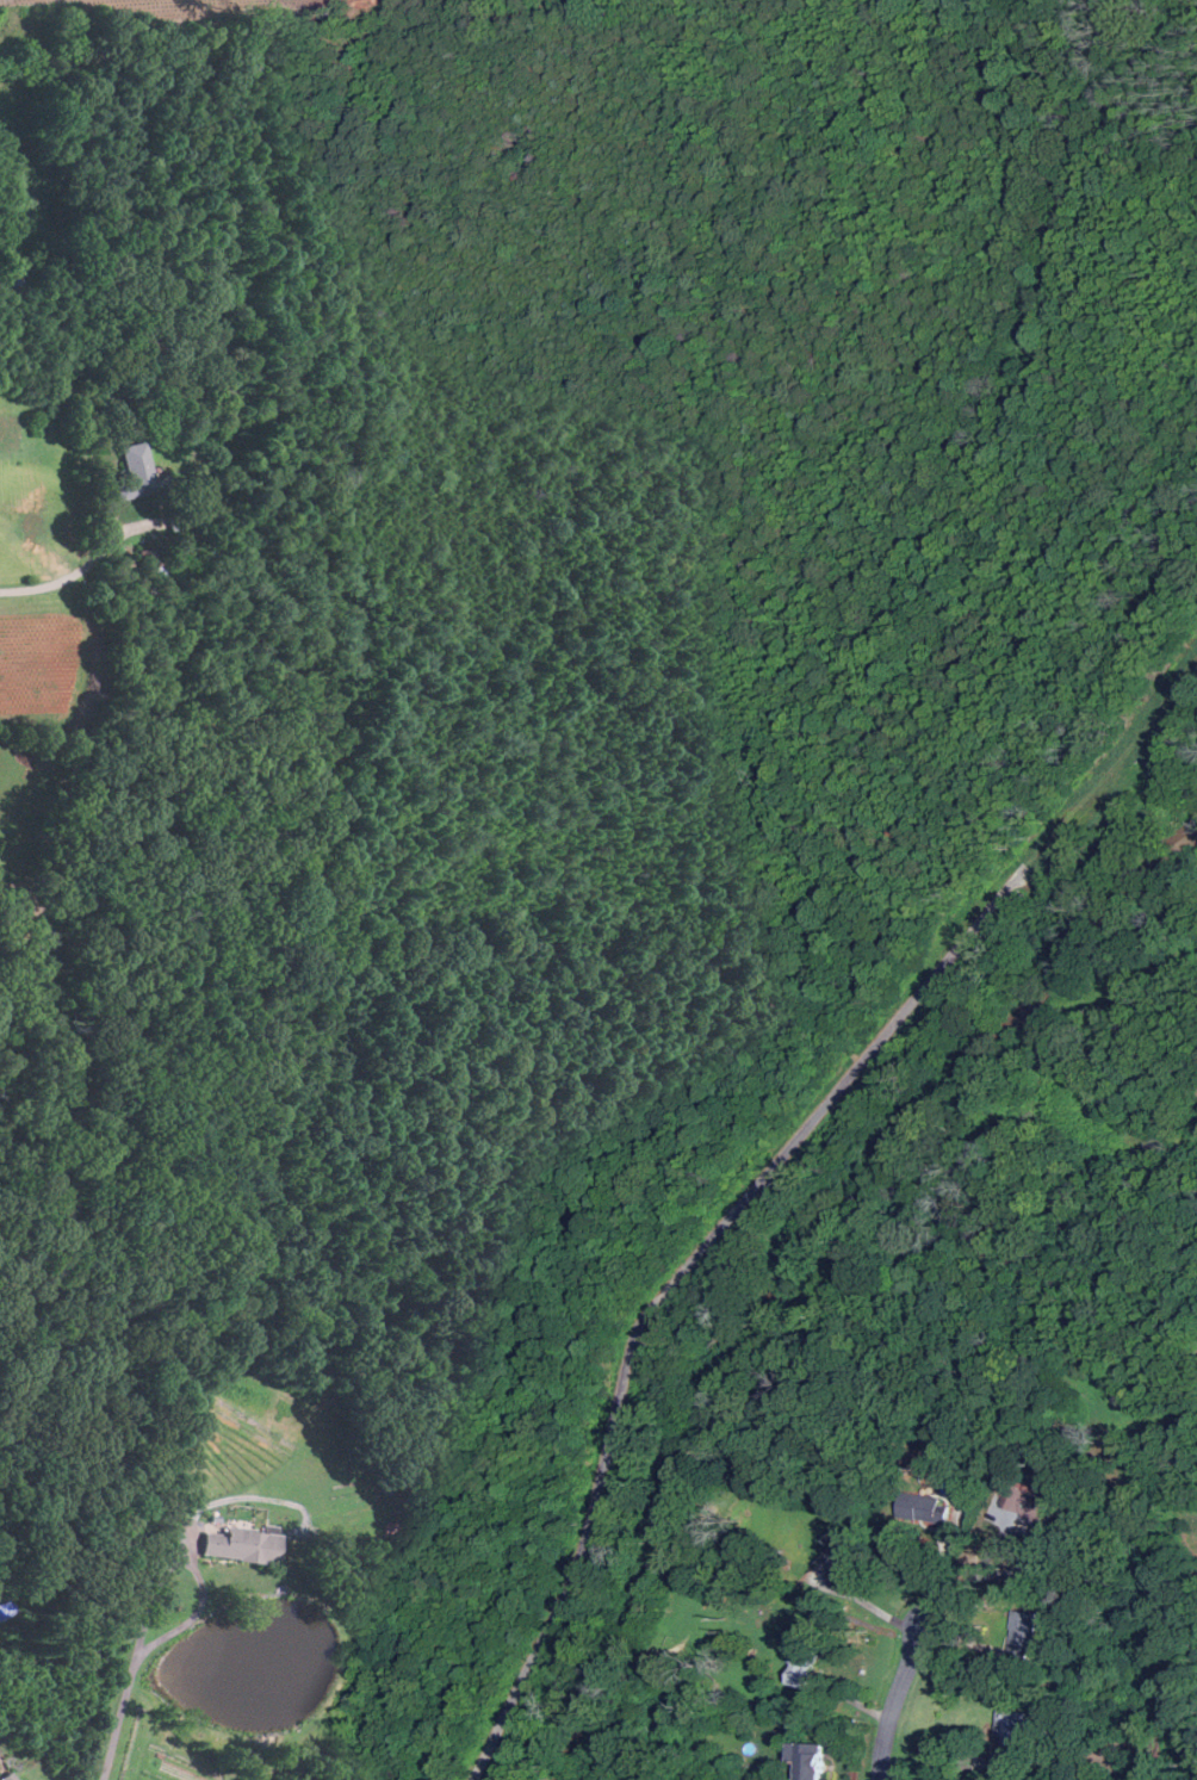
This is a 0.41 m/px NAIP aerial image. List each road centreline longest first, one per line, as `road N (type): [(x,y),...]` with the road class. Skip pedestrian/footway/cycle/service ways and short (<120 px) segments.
road 1 (residential): [(882,1779),(885,1741),(924,1627)]

